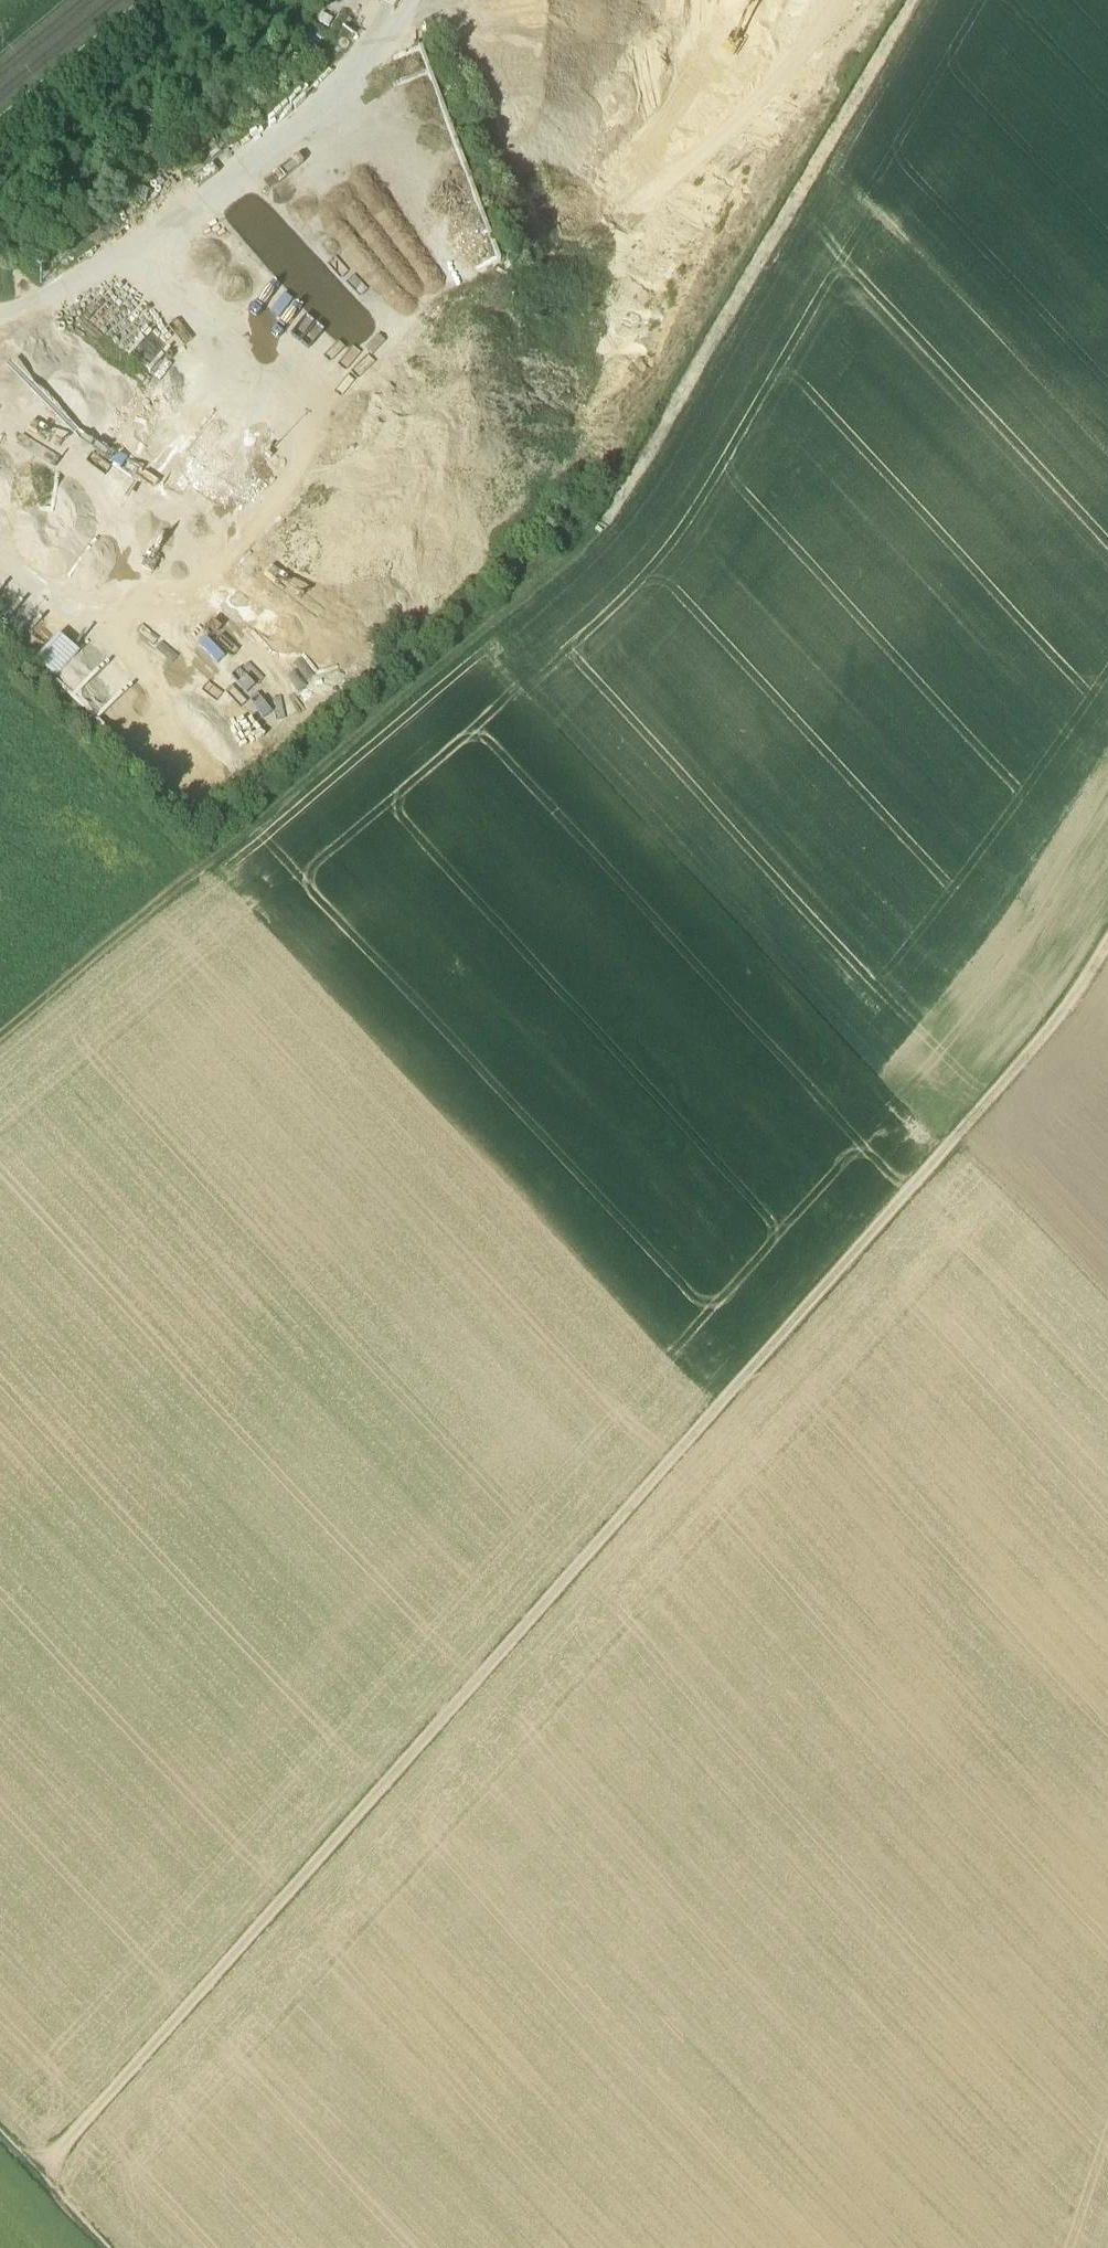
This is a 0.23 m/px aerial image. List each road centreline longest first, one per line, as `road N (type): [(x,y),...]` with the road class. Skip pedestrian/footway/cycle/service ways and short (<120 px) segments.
road 1 (track): [(1107,997),(56,2192)]
road 2 (track): [(0,1069),(594,568),(634,523),(940,0)]
road 3 (track): [(86,312),(341,107),(419,57),(442,0)]
road 4 (track): [(0,2132),(107,2247)]

